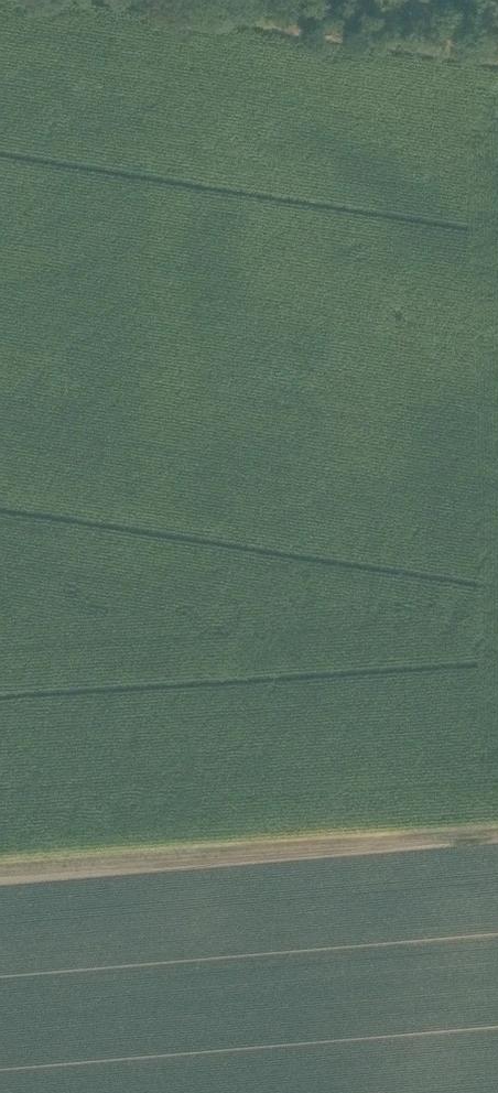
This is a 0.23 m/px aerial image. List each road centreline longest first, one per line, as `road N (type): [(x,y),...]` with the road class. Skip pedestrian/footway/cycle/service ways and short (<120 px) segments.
road 1 (track): [(497,831),(0,866)]

